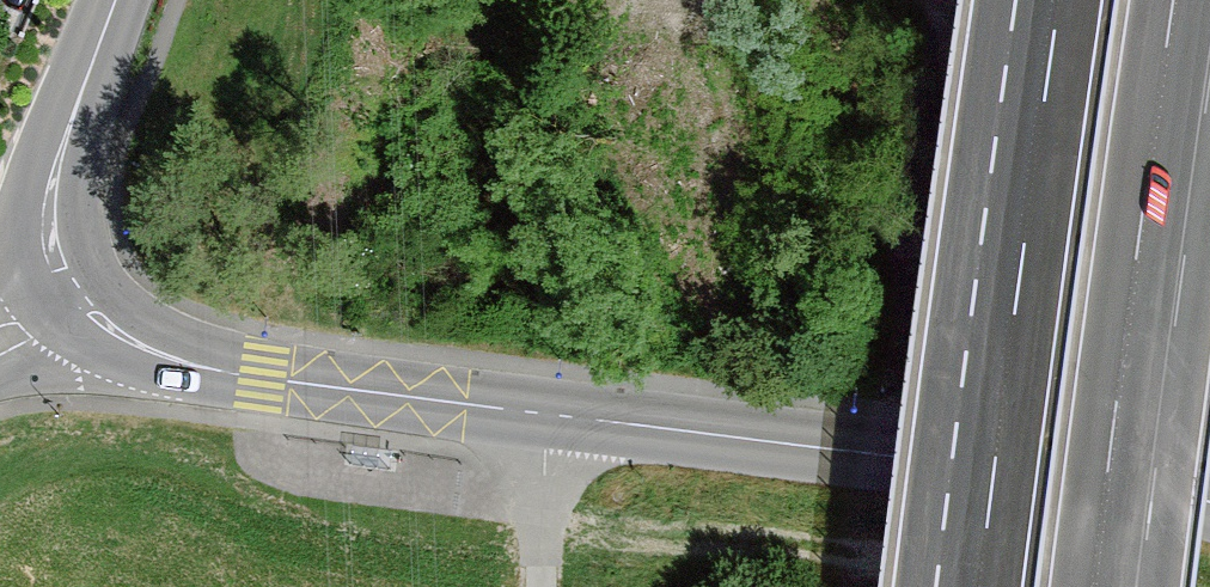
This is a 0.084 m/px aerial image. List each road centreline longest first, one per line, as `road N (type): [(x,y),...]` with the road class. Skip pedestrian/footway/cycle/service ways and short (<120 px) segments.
road 1 (residential): [(65,283),(129,339),(201,368),(1209,514)]
road 2 (motorway): [(1097,586),(1177,0)]
road 3 (motorway): [(1055,0),(975,586)]
road 4 (tertiary): [(118,0),(50,213),(65,283)]
road 5 (track): [(550,586),(552,421)]

